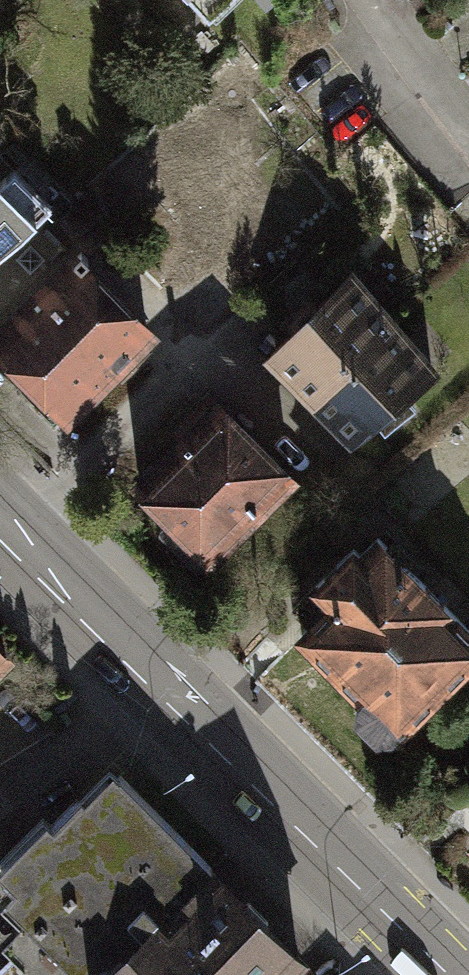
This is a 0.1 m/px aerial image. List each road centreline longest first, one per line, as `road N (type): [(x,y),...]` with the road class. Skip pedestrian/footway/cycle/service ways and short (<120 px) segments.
road 1 (secondary): [(0,524),(450,974)]

